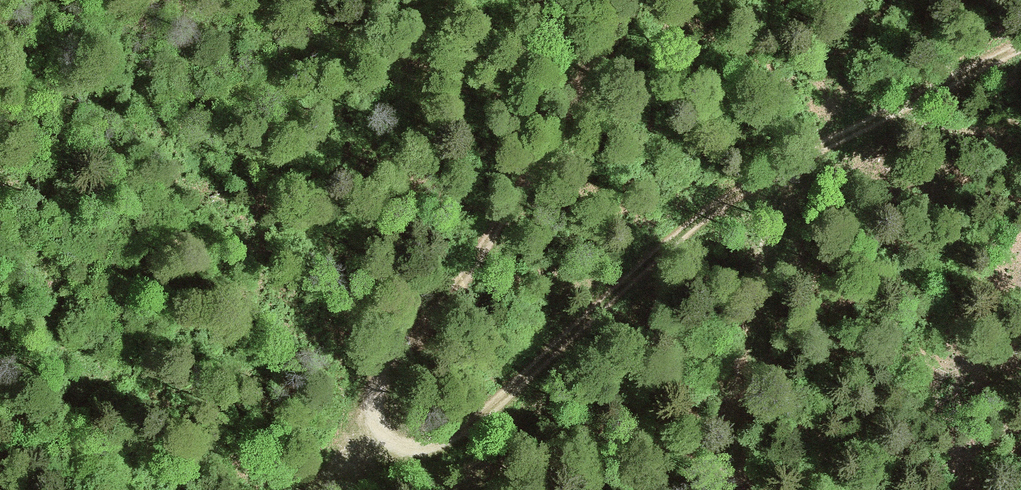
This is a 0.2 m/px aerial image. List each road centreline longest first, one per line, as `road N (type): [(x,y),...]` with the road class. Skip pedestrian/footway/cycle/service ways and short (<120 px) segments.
road 1 (track): [(1020,39),(872,126),(647,276),(498,409),(418,452),(390,443)]
road 2 (track): [(390,443),(366,417),(375,365),(530,168),(631,0)]
road 3 (track): [(818,163),(790,282),(751,372),(738,456),(713,489)]

